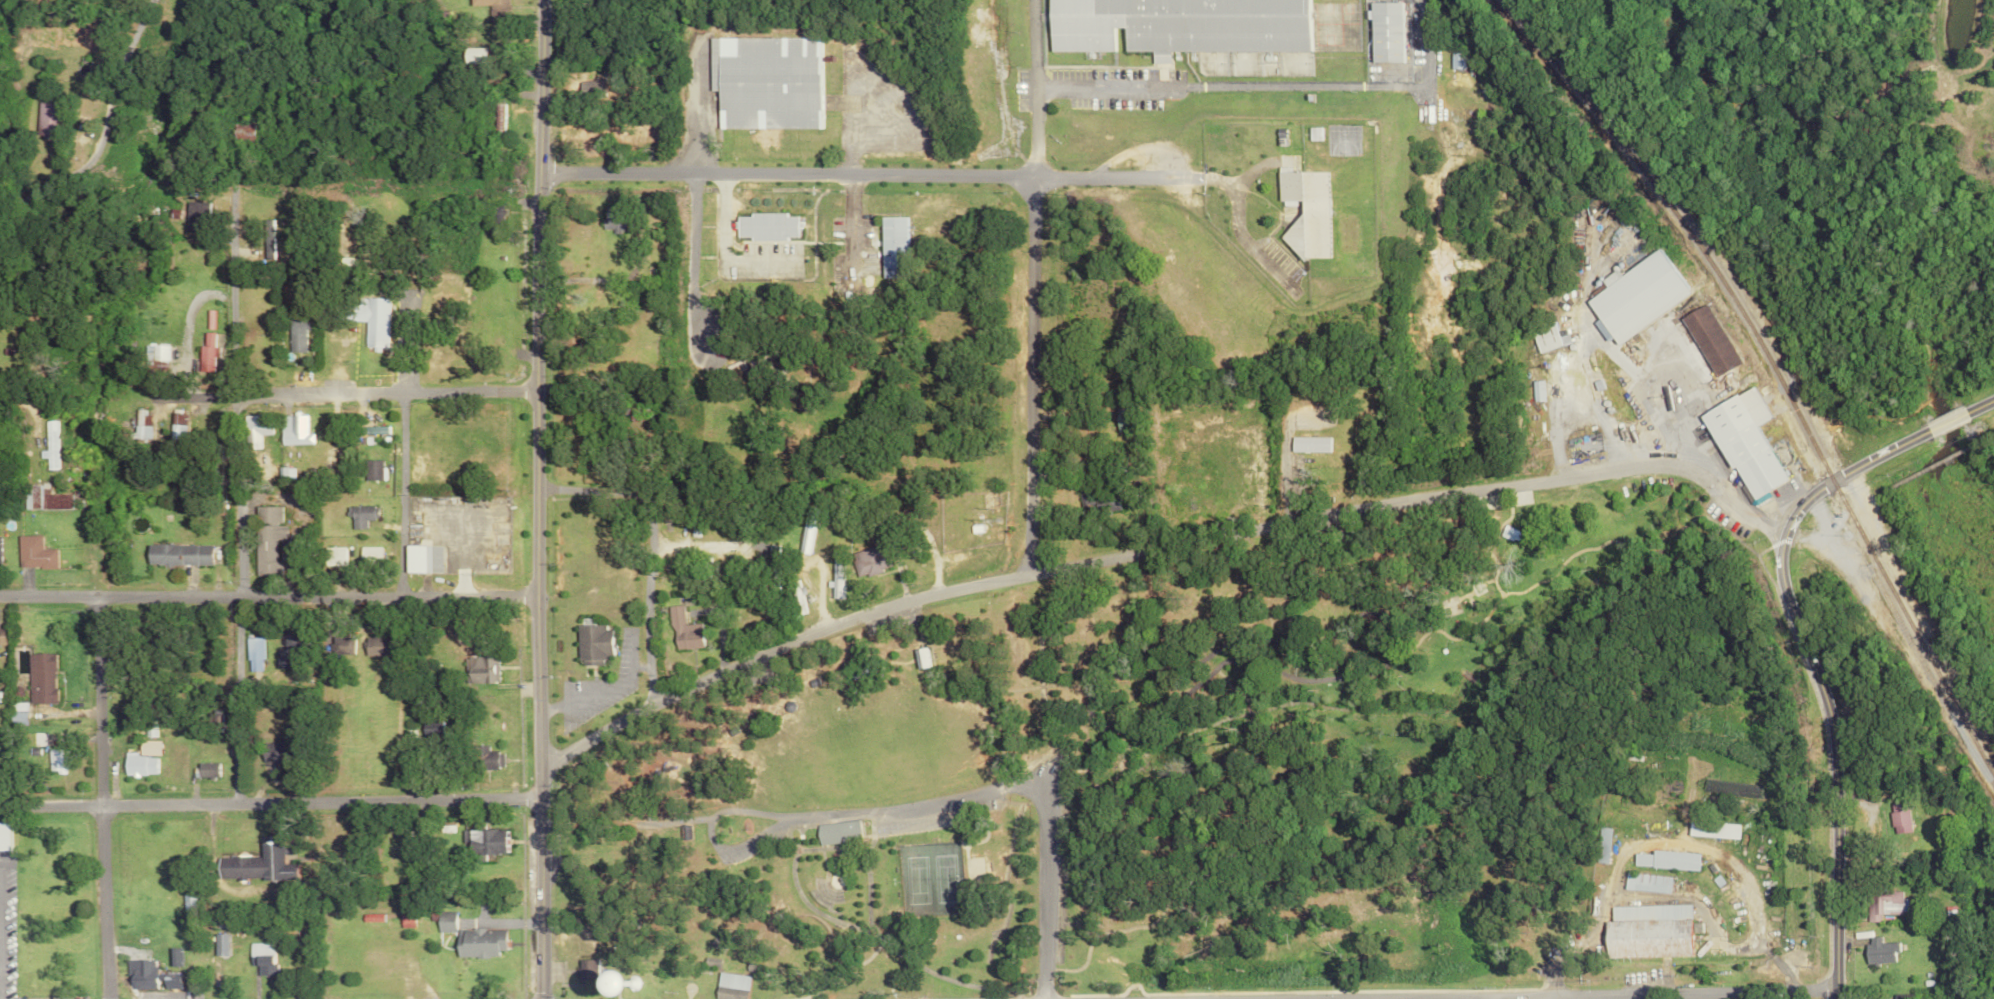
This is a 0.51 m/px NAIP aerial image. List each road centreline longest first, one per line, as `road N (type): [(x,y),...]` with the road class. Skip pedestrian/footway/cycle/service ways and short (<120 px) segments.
road 1 (residential): [(533,763),(647,702),(819,627),(1026,571),(1644,461),(1699,471),(1778,539)]
road 2 (tertiary): [(536,998),(534,0)]
road 3 (residential): [(532,172),(1181,177)]
road 4 (residential): [(234,801),(235,190)]
road 5 (residential): [(533,798),(0,805)]
road 6 (residential): [(0,594),(531,593)]
road 7 (residential): [(1830,998),(1827,752),(1817,693),(1781,595),(1778,539)]
road 8 (residential): [(102,998),(98,596)]
road 9 (residential): [(1026,571),(1023,177)]
road 10 (residential): [(1479,998),(1830,989)]
road 11 (residential): [(0,236),(87,200),(126,151),(171,31),(186,26)]
road 12 (residential): [(230,395),(530,388)]
road 13 (residential): [(531,484),(683,482),(687,561)]
road 14 (residential): [(394,390),(398,595)]
road 15 (residential): [(1931,430),(1830,480),(1797,504),(1778,539)]
road 16 (residential): [(710,557),(655,567),(647,702)]

